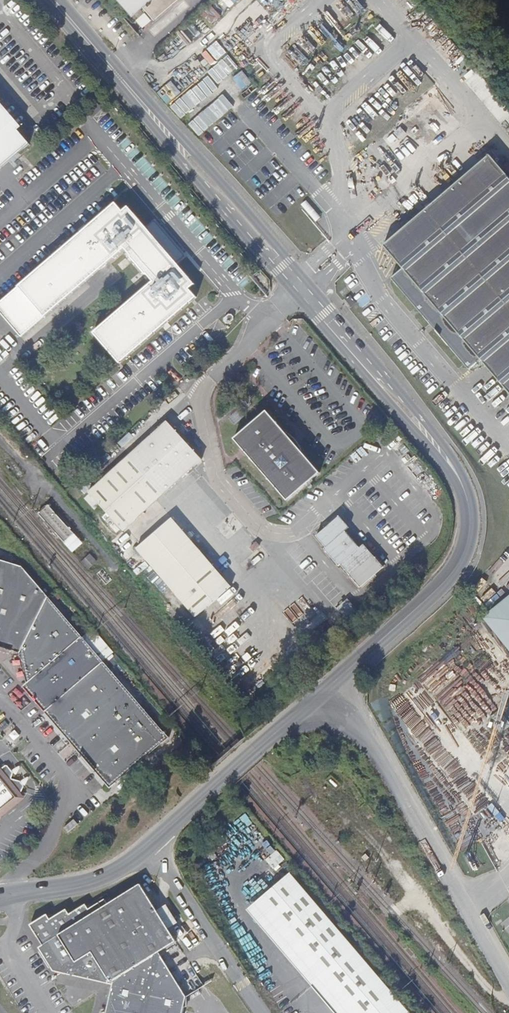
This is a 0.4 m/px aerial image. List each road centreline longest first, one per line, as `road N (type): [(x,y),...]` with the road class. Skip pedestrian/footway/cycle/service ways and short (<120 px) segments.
road 1 (secondary): [(335,682),(458,564),(470,526),(463,486),(424,430),(53,0)]
road 2 (secondary): [(335,682),(119,864),(0,897)]
road 3 (unclassified): [(508,978),(335,682)]

